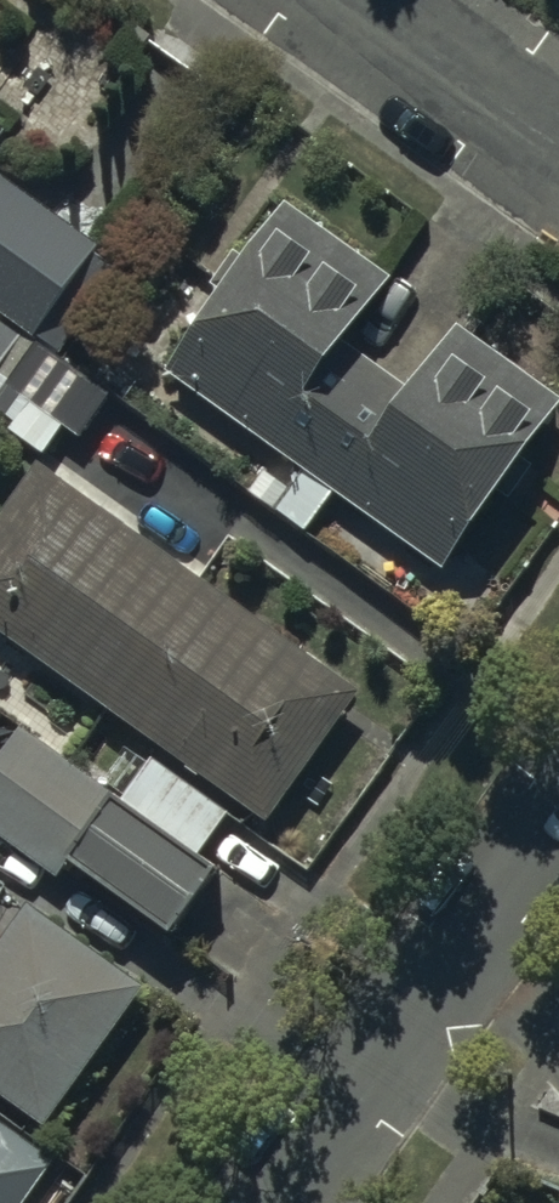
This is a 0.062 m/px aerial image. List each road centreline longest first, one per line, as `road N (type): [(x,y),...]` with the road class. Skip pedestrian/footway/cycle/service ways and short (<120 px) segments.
road 1 (residential): [(282,1202),(558,812)]
road 2 (residential): [(558,131),(360,0)]

